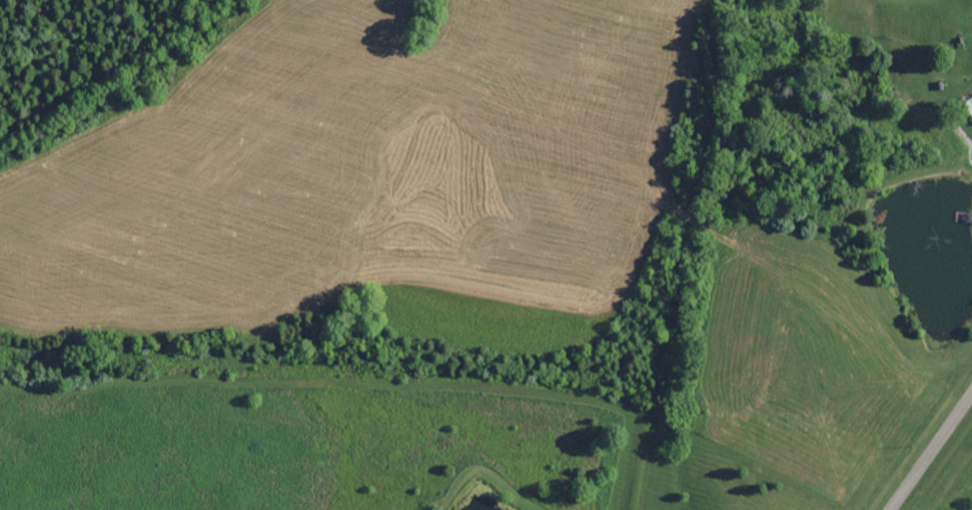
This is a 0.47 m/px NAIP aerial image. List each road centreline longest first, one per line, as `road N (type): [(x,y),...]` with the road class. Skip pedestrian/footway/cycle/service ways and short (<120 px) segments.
road 1 (residential): [(971,391),(886,509)]

